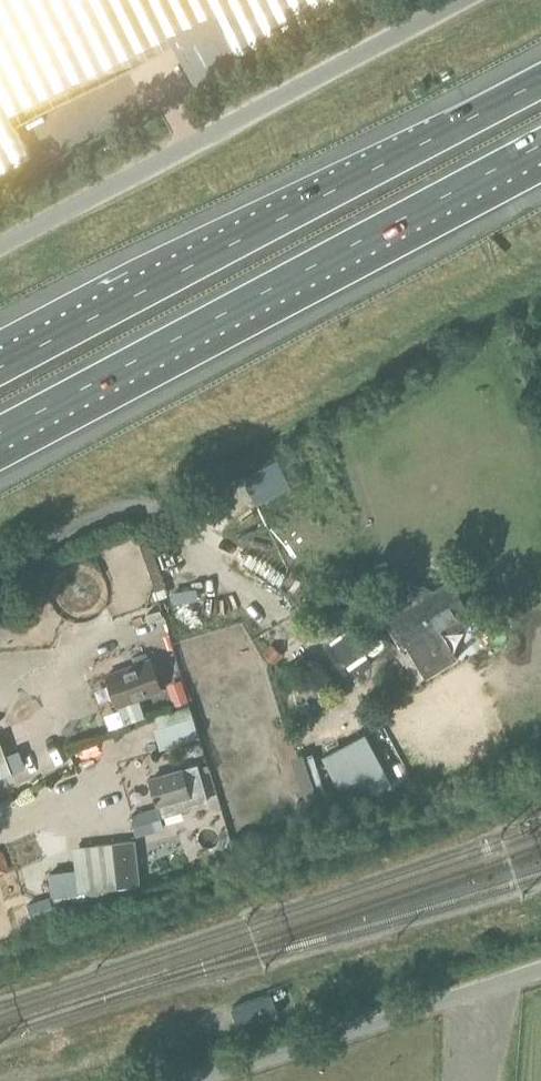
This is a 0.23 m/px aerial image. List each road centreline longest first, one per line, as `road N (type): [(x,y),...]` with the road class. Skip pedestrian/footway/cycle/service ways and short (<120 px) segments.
road 1 (motorway): [(0,435),(540,146)]
road 2 (motorway): [(540,82),(0,369)]
road 3 (unclassified): [(0,243),(451,0)]
road 4 (unclassified): [(196,1080),(540,968)]

